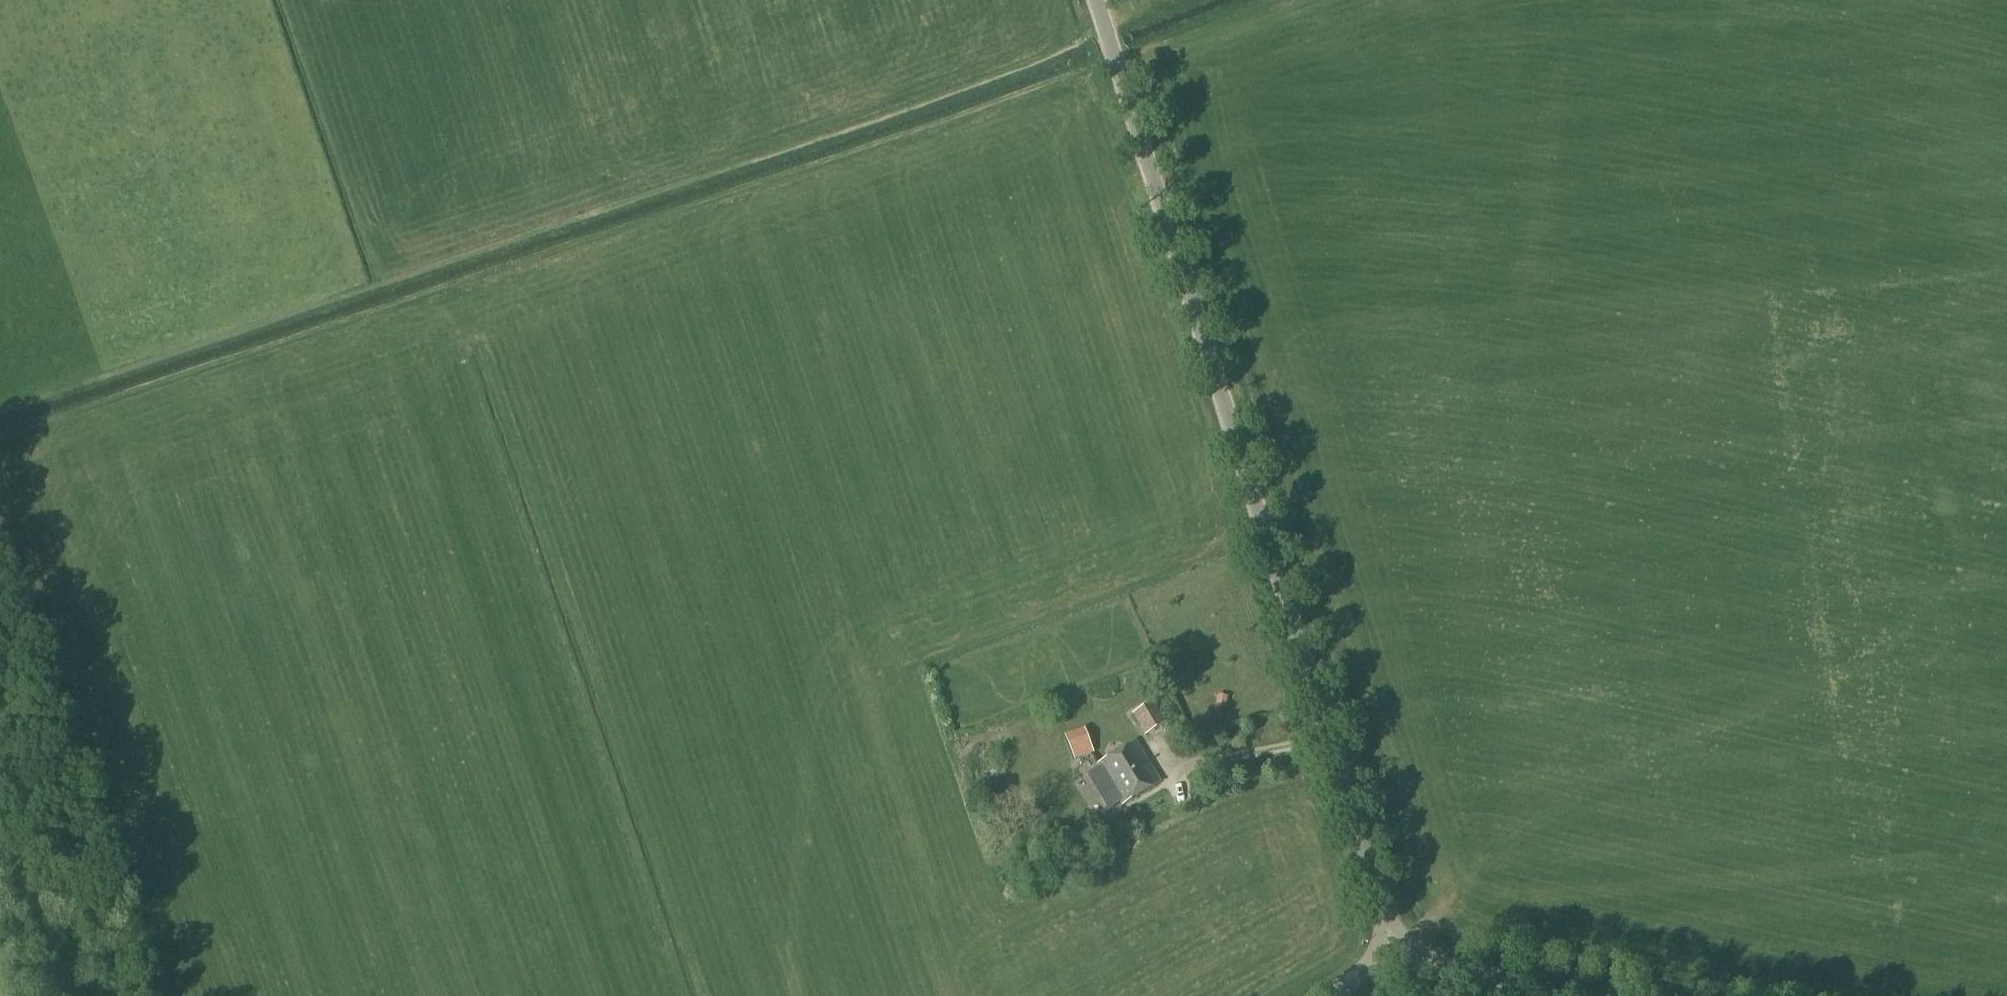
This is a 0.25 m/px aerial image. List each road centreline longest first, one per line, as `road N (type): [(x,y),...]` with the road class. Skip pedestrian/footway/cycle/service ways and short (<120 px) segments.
road 1 (unclassified): [(1400,955),(1097,0)]
road 2 (unclassified): [(1572,995),(1400,955)]

